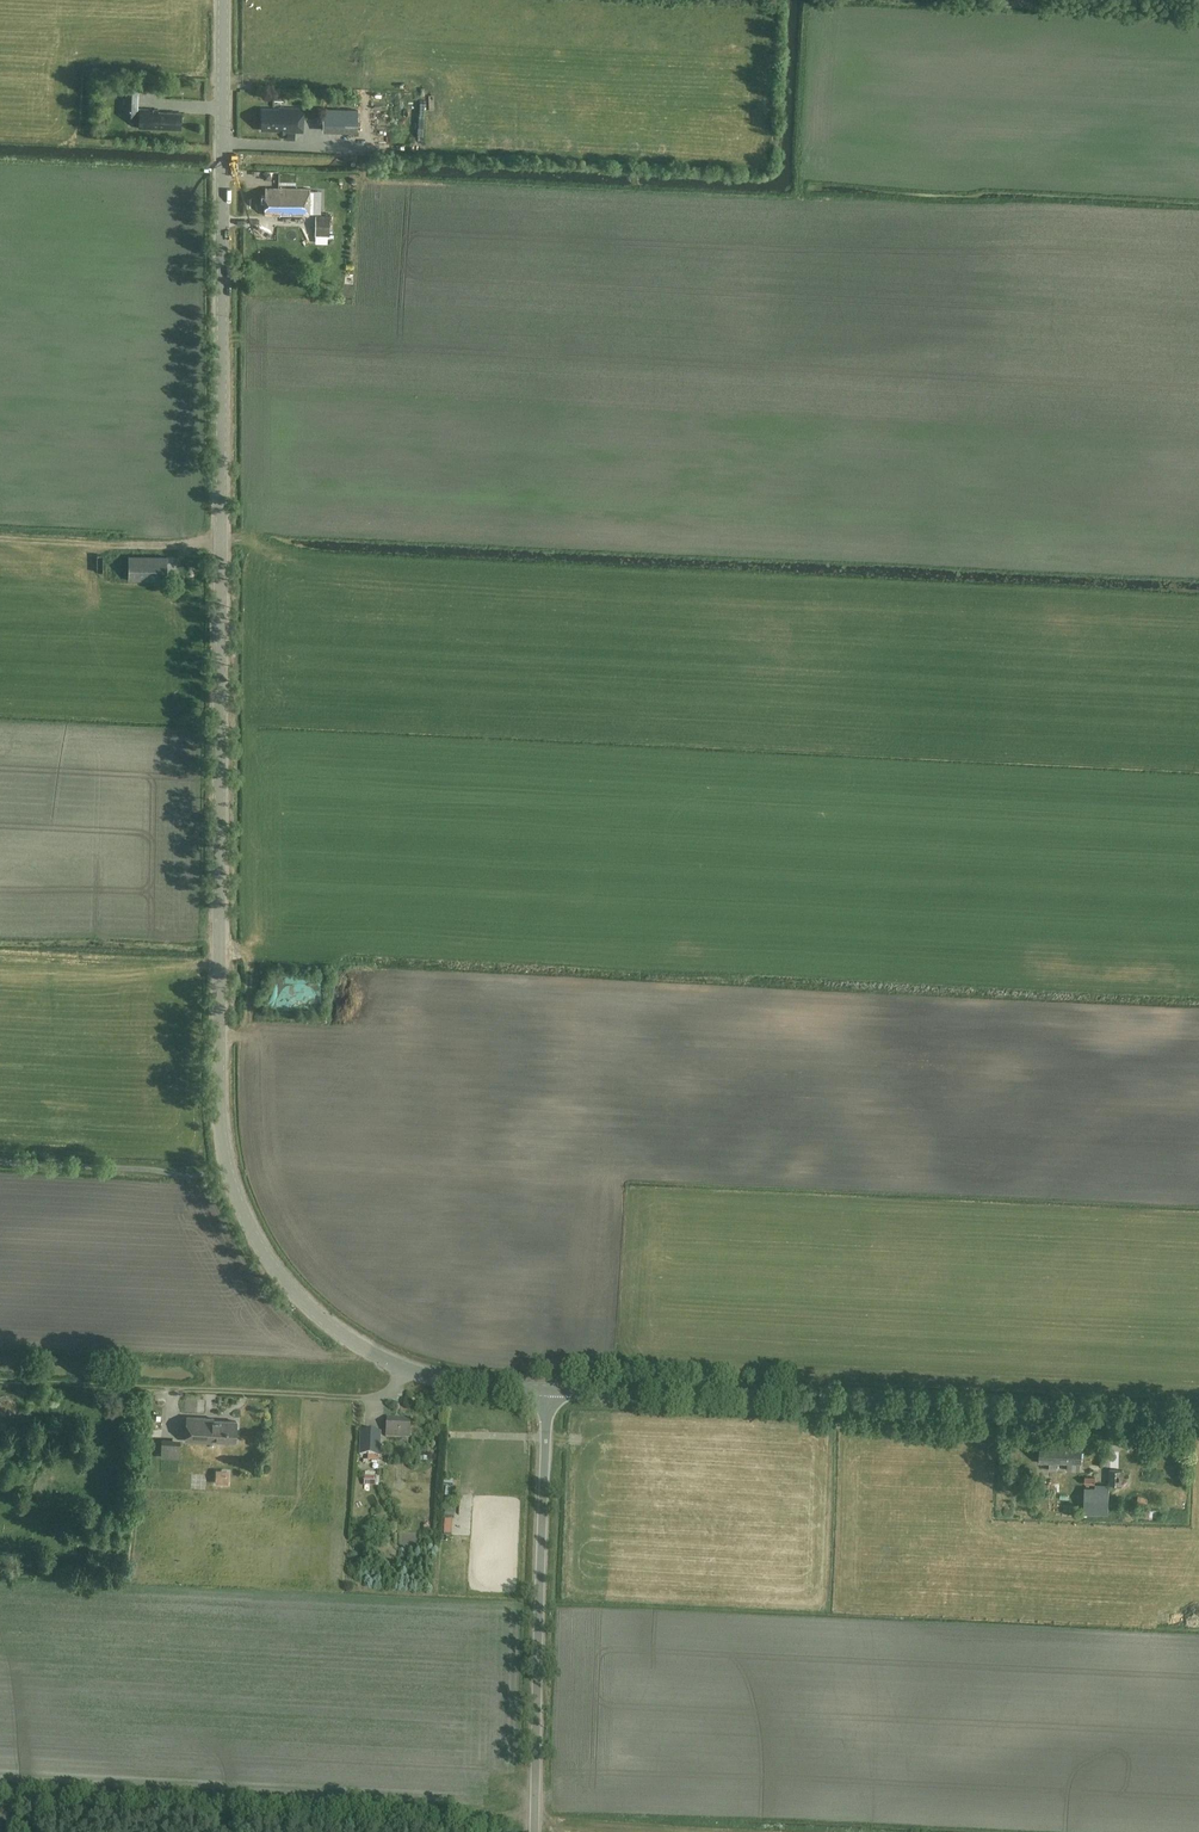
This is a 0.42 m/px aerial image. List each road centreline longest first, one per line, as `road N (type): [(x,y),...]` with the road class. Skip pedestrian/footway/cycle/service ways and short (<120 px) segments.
road 1 (tertiary): [(407,1369),(338,1331),(287,1284),(246,1219),(223,1144),(223,0)]
road 2 (tertiary): [(1198,1418),(546,1388)]
road 3 (track): [(0,1811),(33,1798),(535,1820)]
road 4 (unclassified): [(534,1831),(546,1388)]
road 5 (track): [(0,1380),(361,1397)]
road 6 (track): [(0,156),(223,165)]
road 7 (track): [(0,539),(221,546)]
road 8 (tertiary): [(546,1388),(450,1382),(407,1369)]

